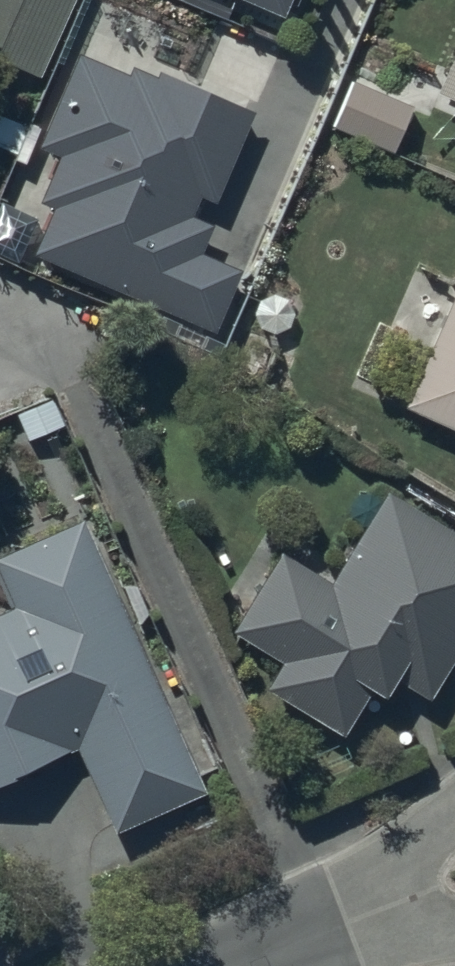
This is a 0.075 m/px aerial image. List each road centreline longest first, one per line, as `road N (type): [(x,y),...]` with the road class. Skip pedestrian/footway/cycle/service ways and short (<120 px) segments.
road 1 (residential): [(347,924),(454,809)]

